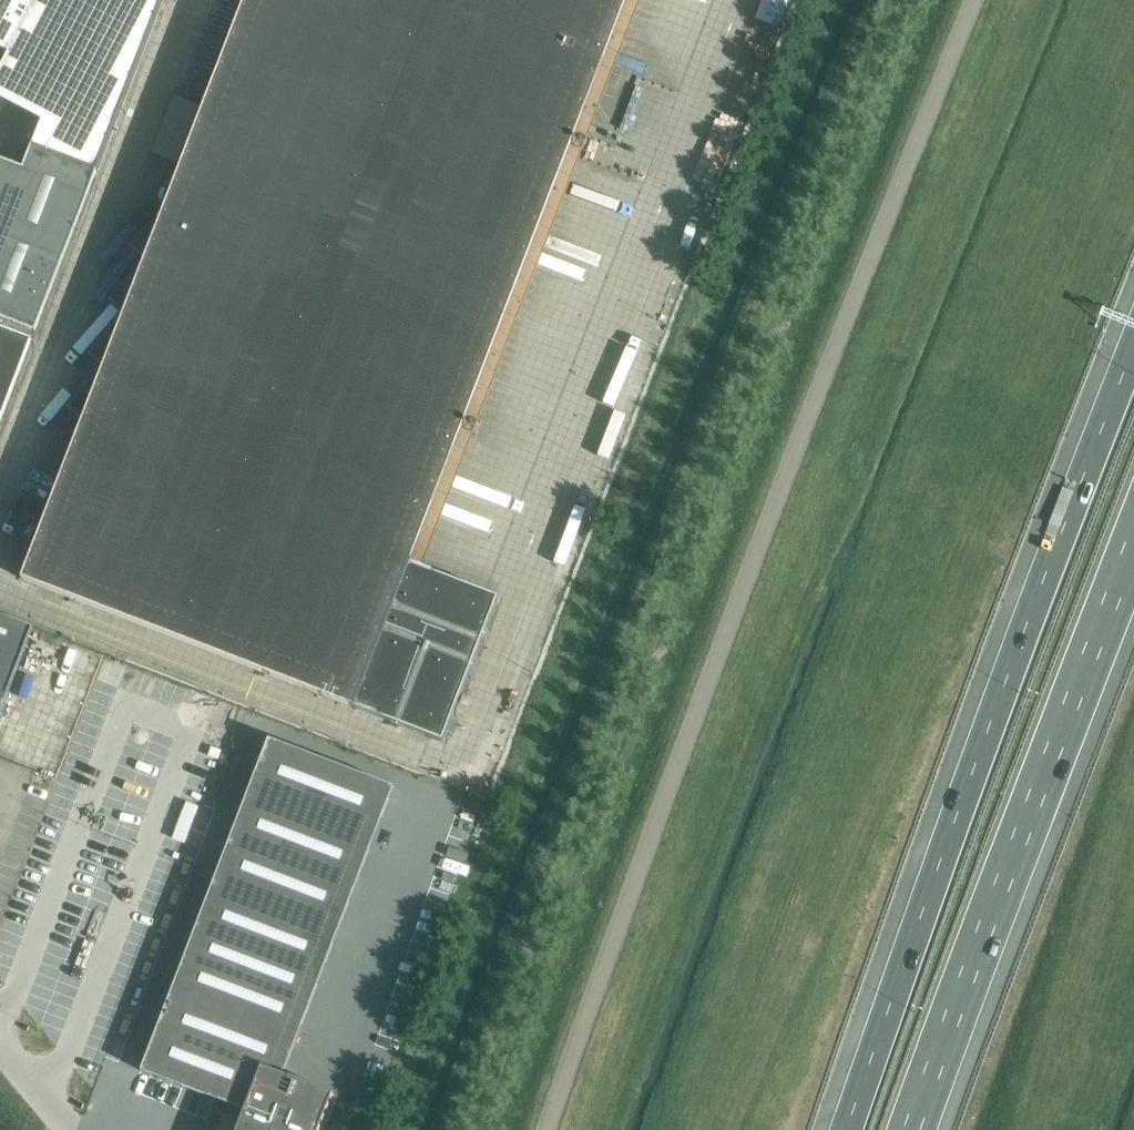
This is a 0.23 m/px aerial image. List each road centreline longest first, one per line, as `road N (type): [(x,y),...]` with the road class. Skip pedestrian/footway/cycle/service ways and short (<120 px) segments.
road 1 (motorway): [(1133,350),(1002,691),(846,1129)]
road 2 (motorway): [(912,1129),(1133,539)]
road 3 (track): [(0,1025),(73,1092),(90,1129)]

